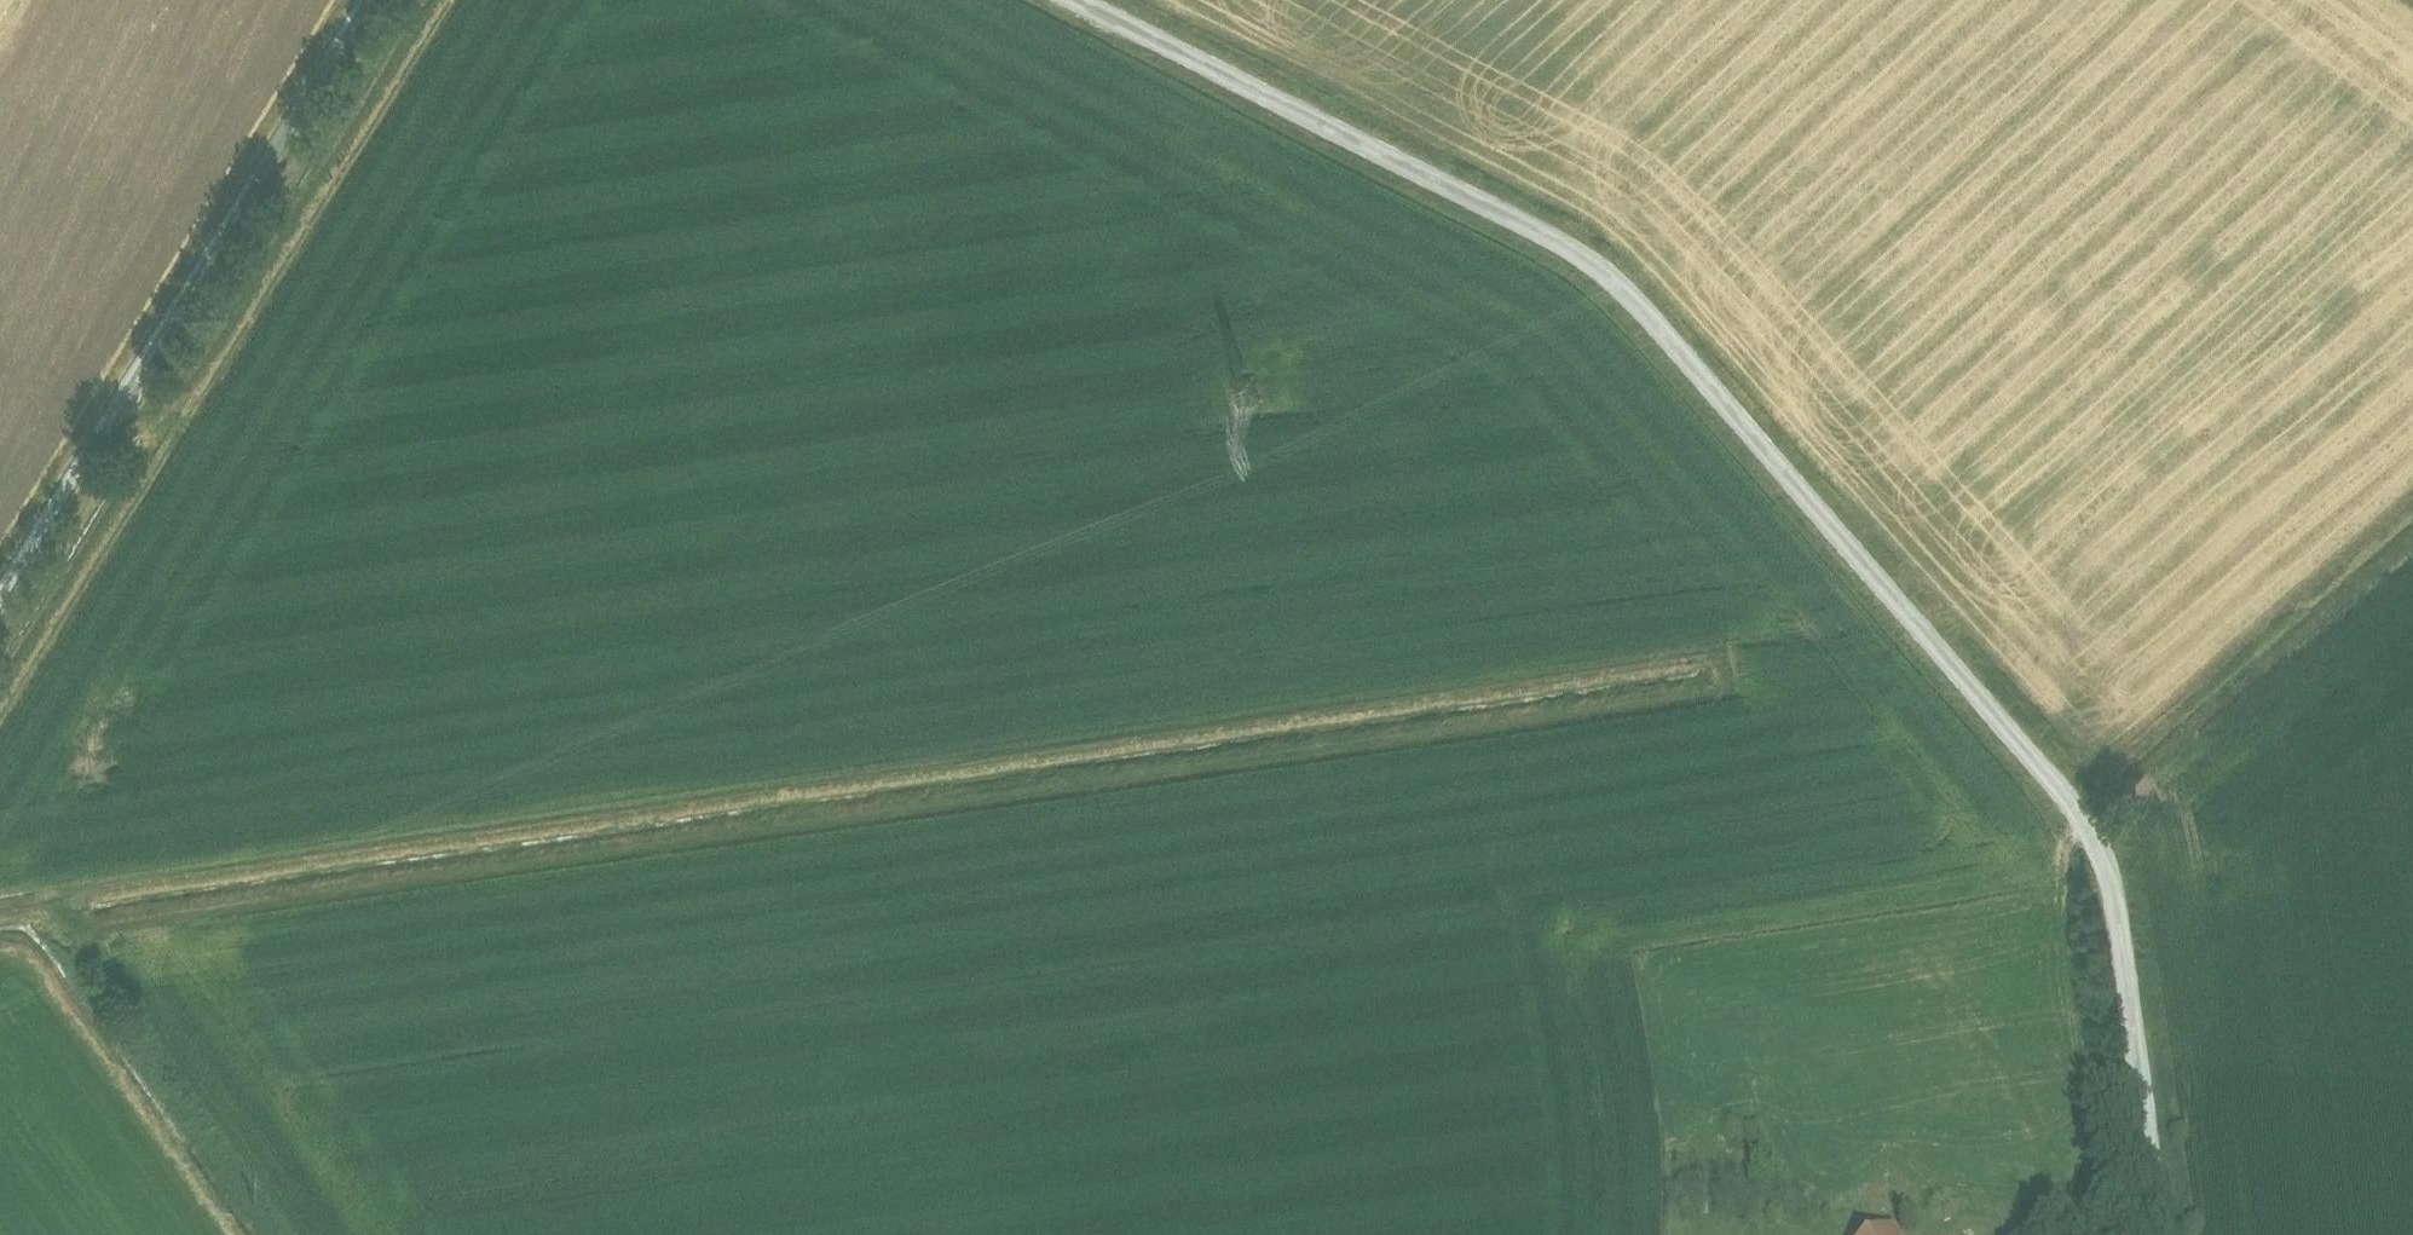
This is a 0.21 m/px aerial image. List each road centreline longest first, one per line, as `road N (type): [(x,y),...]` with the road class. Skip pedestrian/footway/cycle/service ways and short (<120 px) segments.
road 1 (residential): [(2154,1234),(2110,882),(2089,820),(1998,713),(1612,279),(1542,225),(1080,0)]
road 2 (residential): [(363,0),(0,592)]

